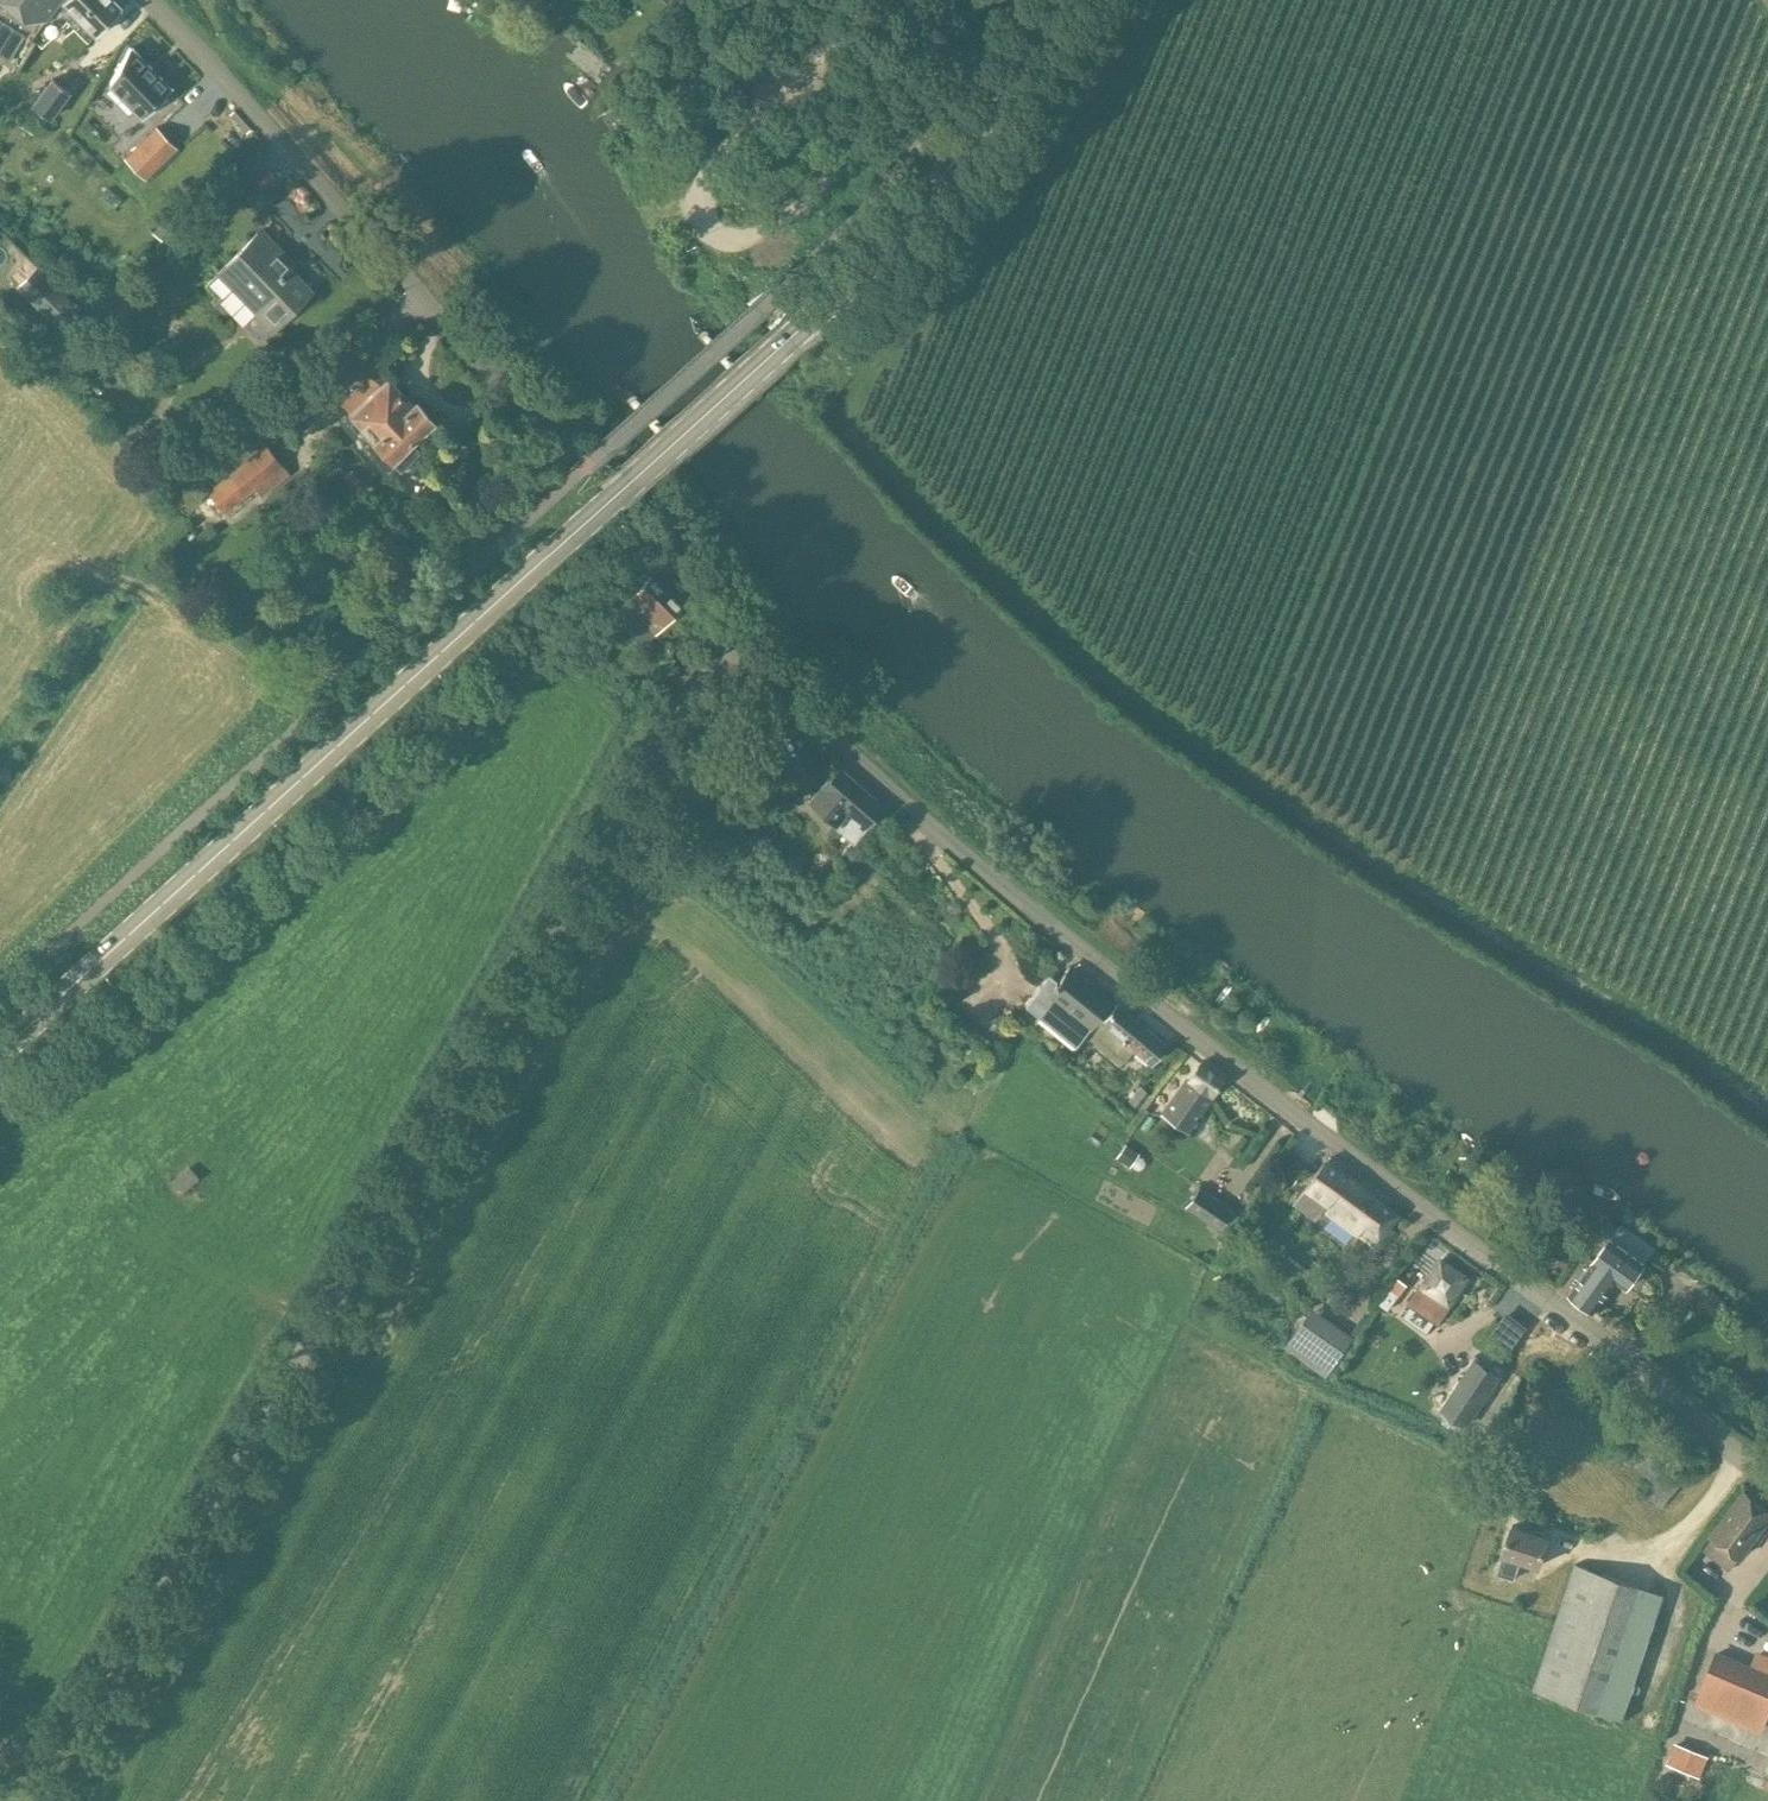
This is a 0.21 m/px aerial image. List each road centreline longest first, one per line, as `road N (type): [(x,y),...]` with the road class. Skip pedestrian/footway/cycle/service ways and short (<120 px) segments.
road 1 (tertiary): [(0,1054),(808,321),(924,204),(1054,0)]
road 2 (unclassified): [(0,1752),(52,1747),(85,1720),(732,639)]
road 3 (unclassified): [(1767,1474),(1043,919),(732,639)]
road 4 (residential): [(475,356),(152,0)]

